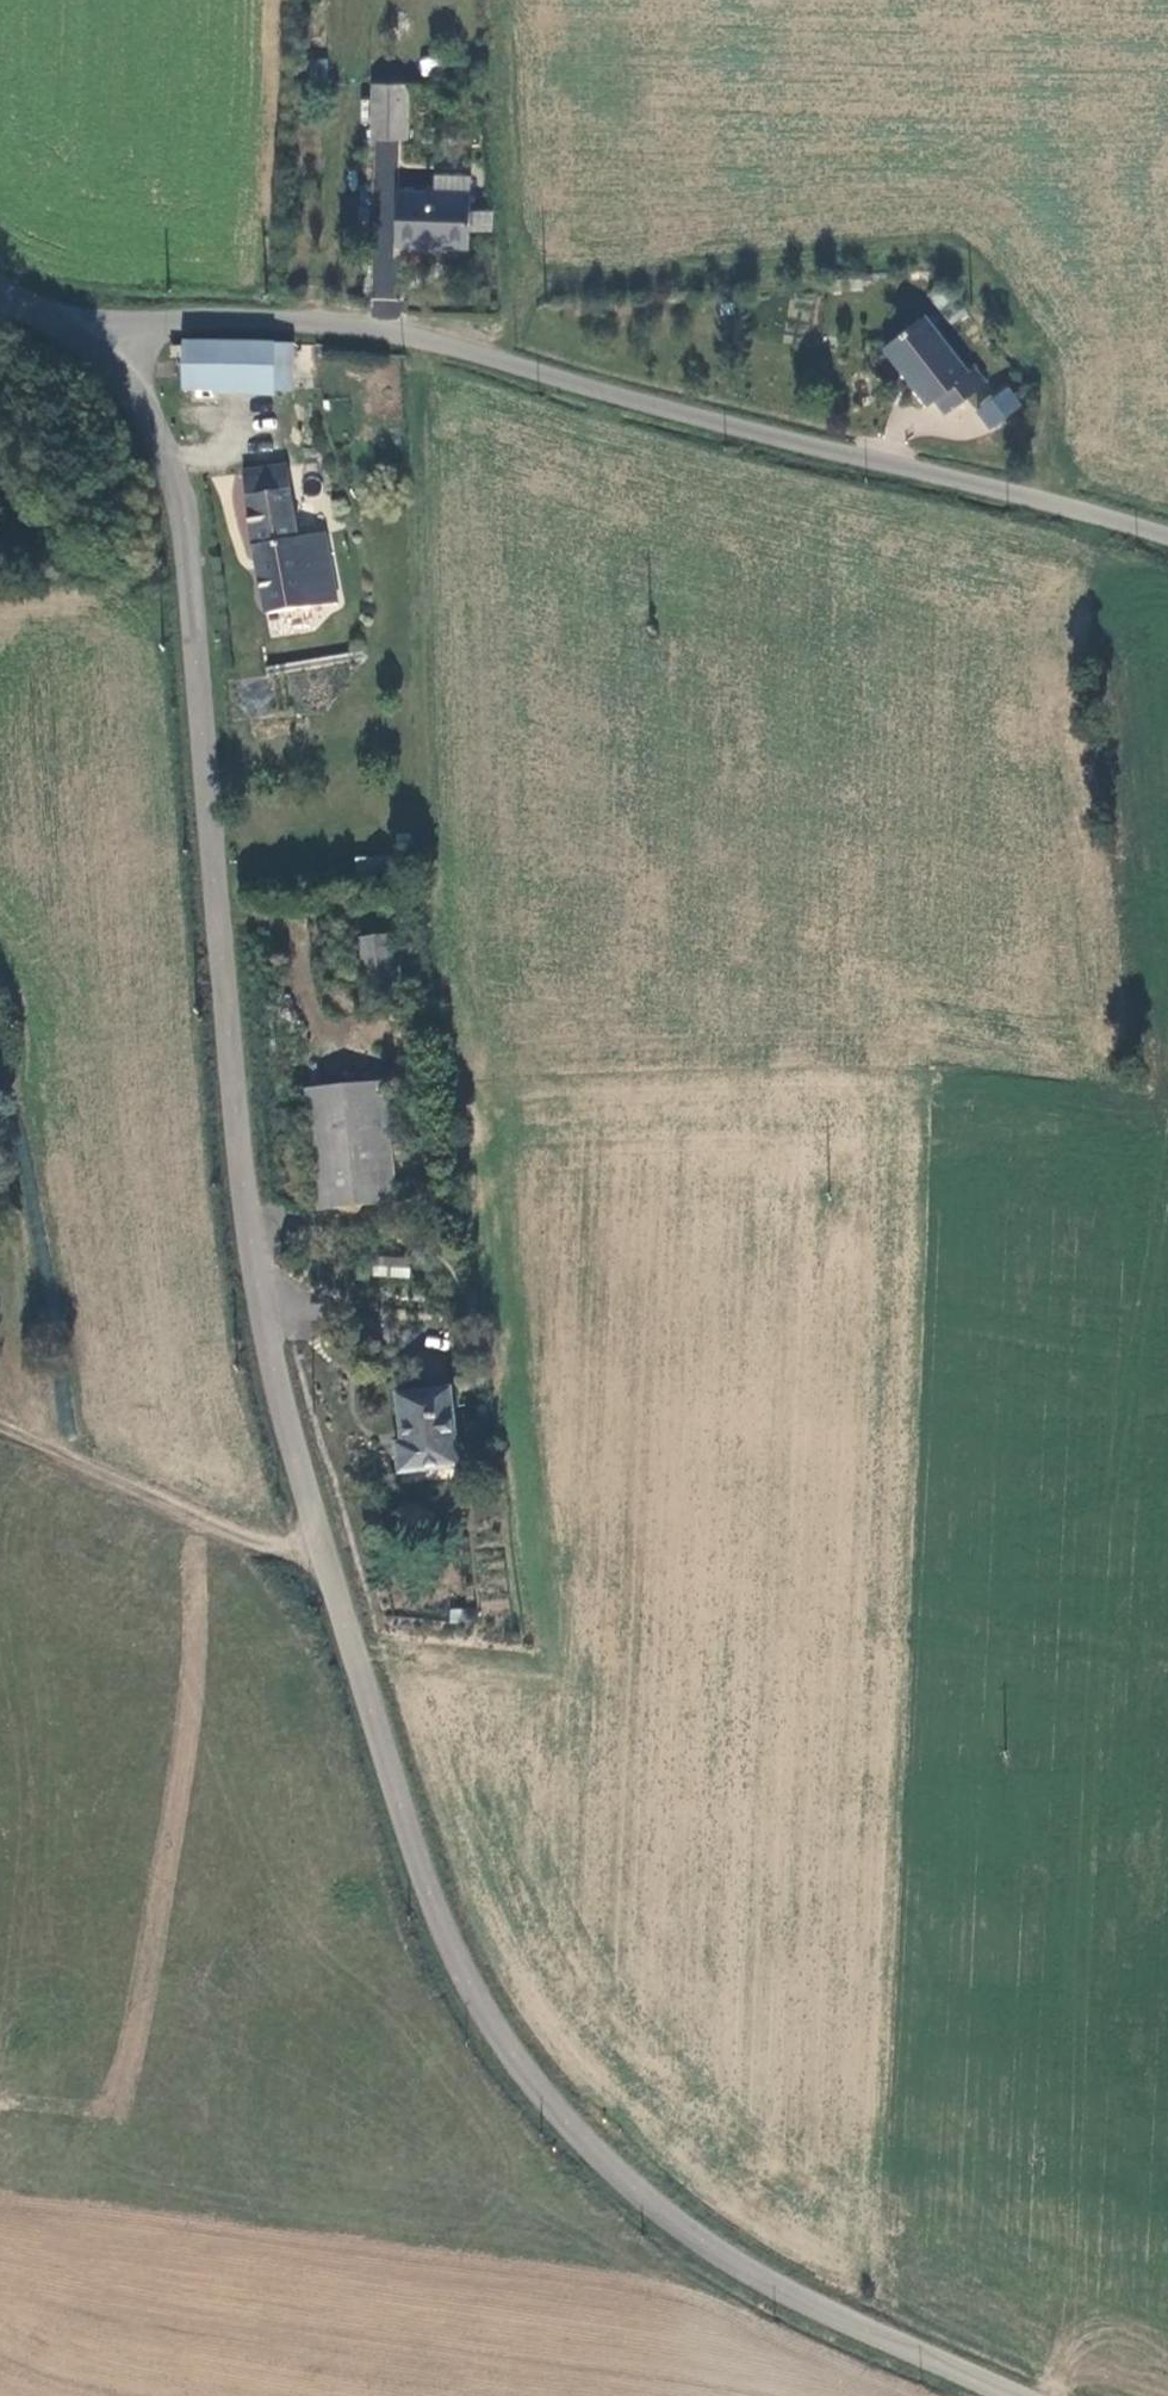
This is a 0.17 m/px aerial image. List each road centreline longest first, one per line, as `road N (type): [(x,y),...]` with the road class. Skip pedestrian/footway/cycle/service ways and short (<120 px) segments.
road 1 (unclassified): [(1009,2395),(739,2268),(608,2172),(508,2058),(432,1925),(278,1404),(238,1200),(181,512),(134,335)]
road 2 (unclassified): [(1167,535),(793,446),(479,352),(334,321),(134,335)]
road 3 (unclassified): [(134,335),(0,294)]

